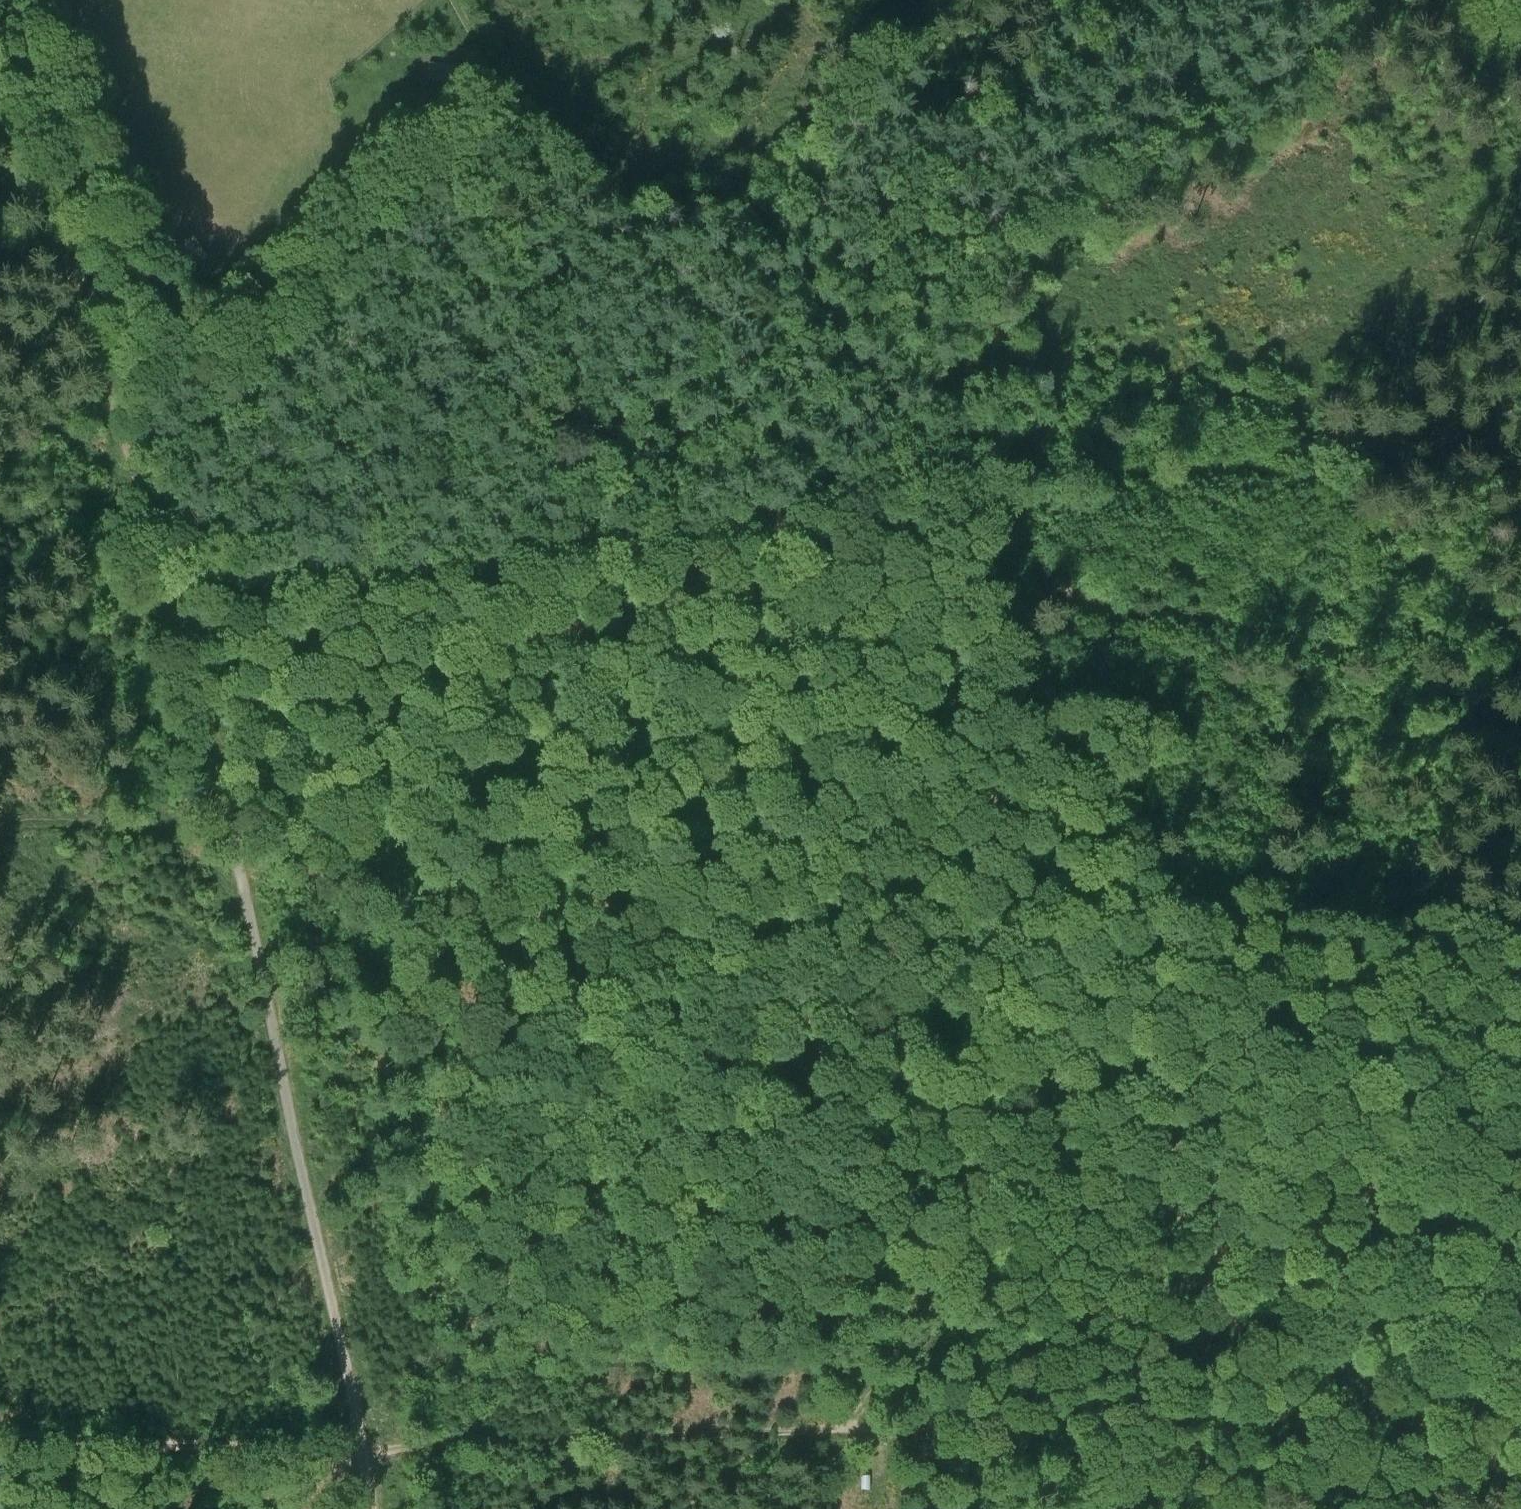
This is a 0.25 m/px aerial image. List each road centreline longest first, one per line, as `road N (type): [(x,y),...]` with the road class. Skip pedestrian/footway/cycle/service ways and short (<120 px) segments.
road 1 (track): [(0,1440),(364,1454),(840,1430),(1520,1411)]

